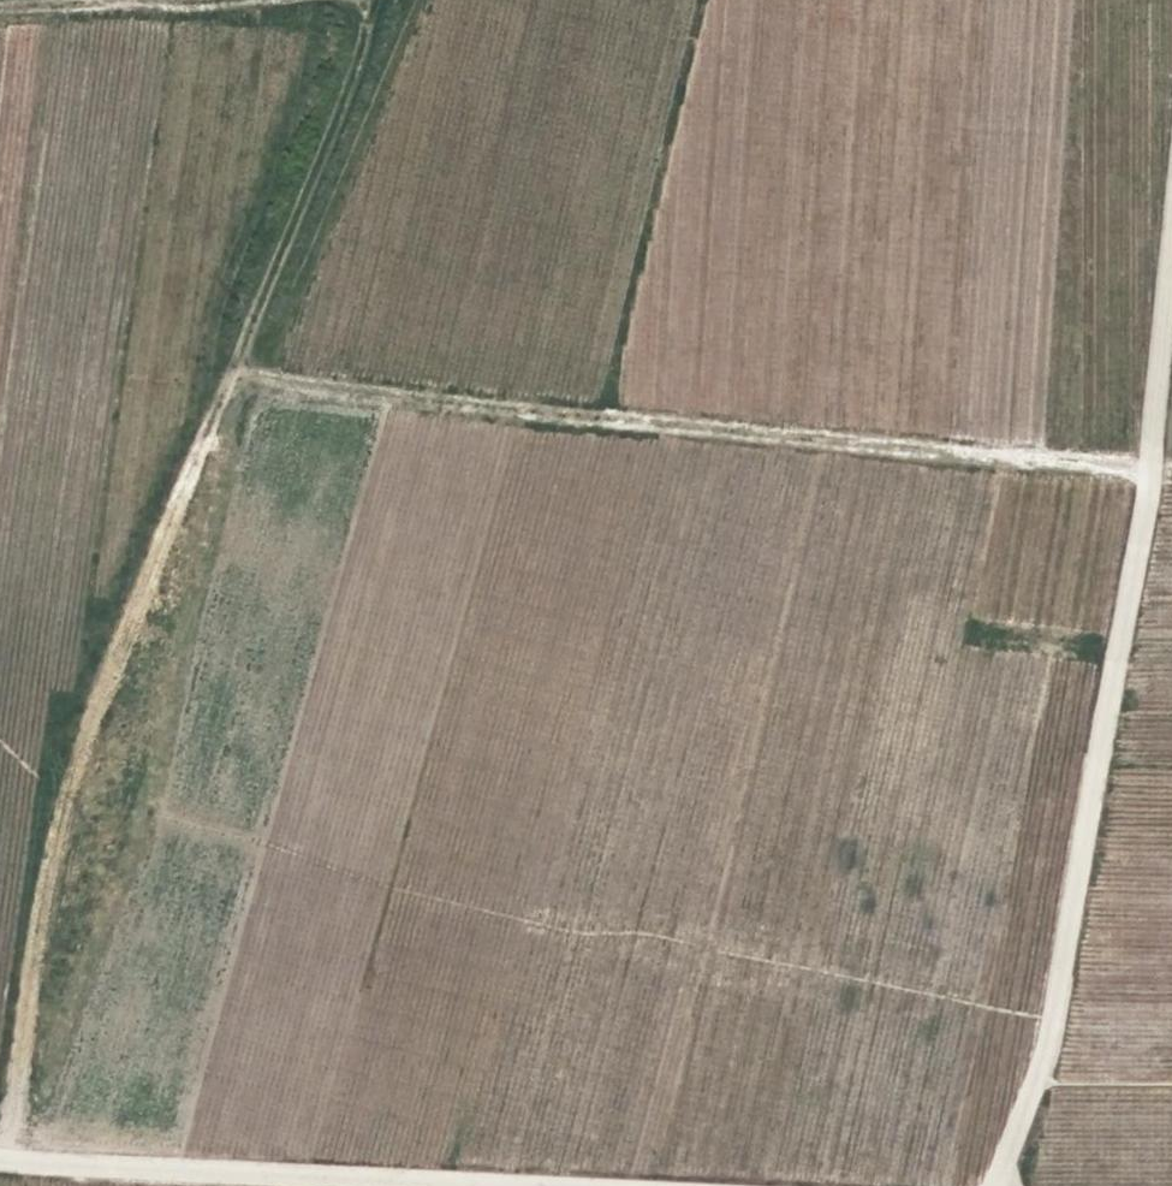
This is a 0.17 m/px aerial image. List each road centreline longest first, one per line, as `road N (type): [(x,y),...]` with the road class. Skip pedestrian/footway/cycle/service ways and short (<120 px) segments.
road 1 (track): [(0,1109),(97,752),(223,385),(373,0)]
road 2 (unclassified): [(1171,169),(1149,460),(1032,1078),(993,1185)]
road 3 (track): [(1171,460),(223,385)]
road 4 (unclassified): [(573,1185),(0,1160)]
road 5 (track): [(192,0),(0,16)]

